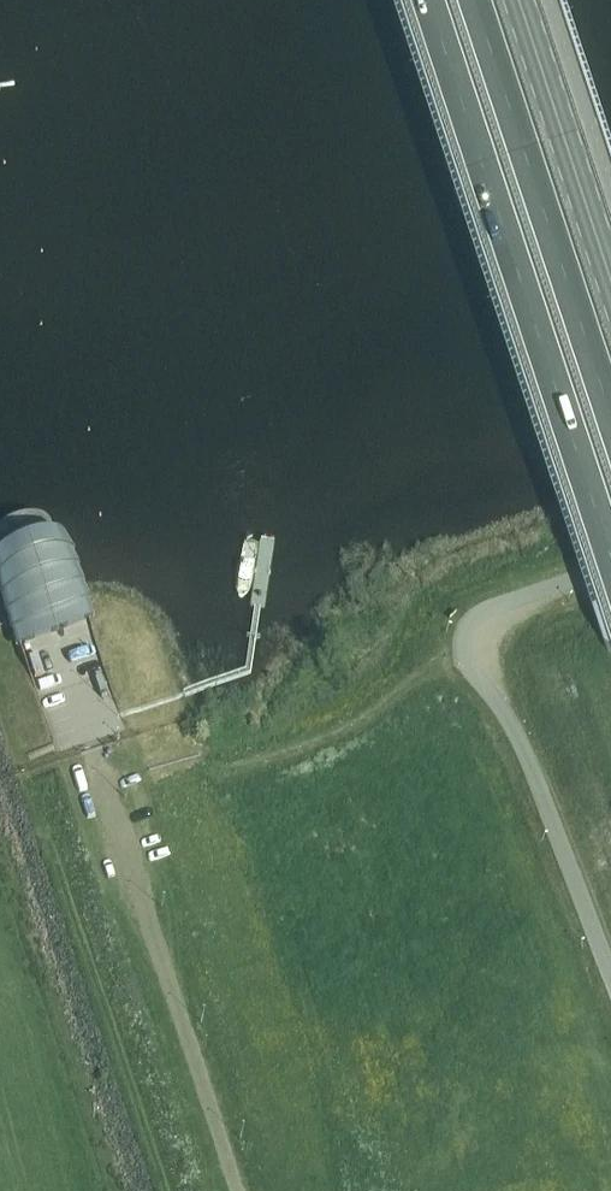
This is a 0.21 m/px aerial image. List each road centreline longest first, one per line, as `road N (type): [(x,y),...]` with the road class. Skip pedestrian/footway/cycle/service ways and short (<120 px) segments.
road 1 (trunk): [(426,0),(610,558)]
road 2 (unclassified): [(610,976),(525,750),(461,648),(478,614),(610,566)]
road 3 (unclassified): [(92,749),(240,1190)]
road 4 (trunk): [(610,419),(472,0)]
road 5 (secondary): [(610,285),(517,0)]

